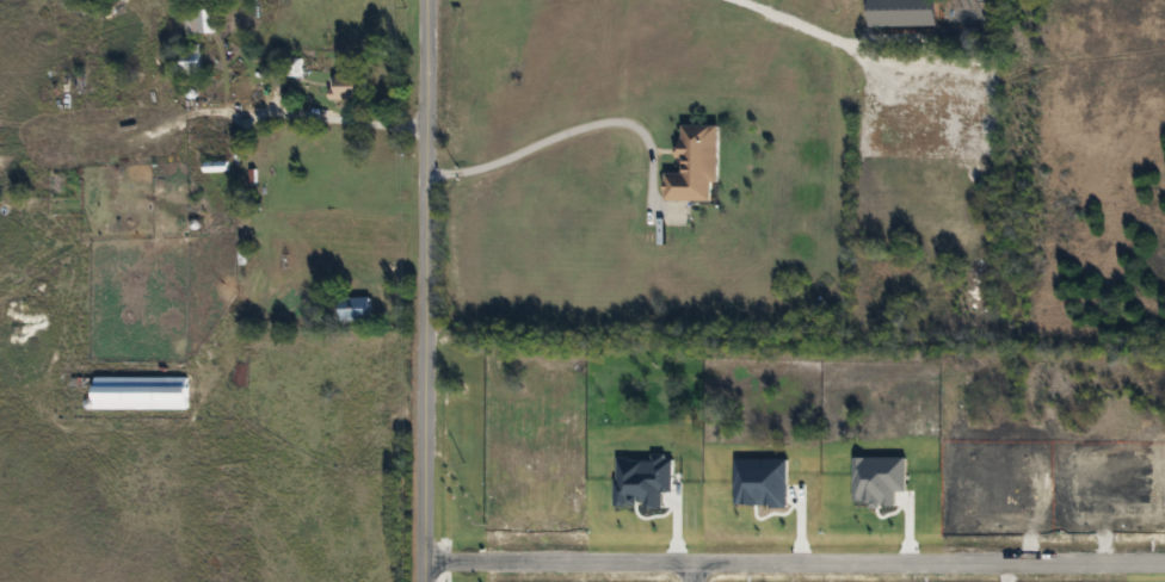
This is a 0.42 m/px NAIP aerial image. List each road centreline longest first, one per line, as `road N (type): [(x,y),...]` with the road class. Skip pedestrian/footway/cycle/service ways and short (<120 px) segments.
road 1 (residential): [(1164,573),(418,572)]
road 2 (residential): [(418,581),(419,0)]

